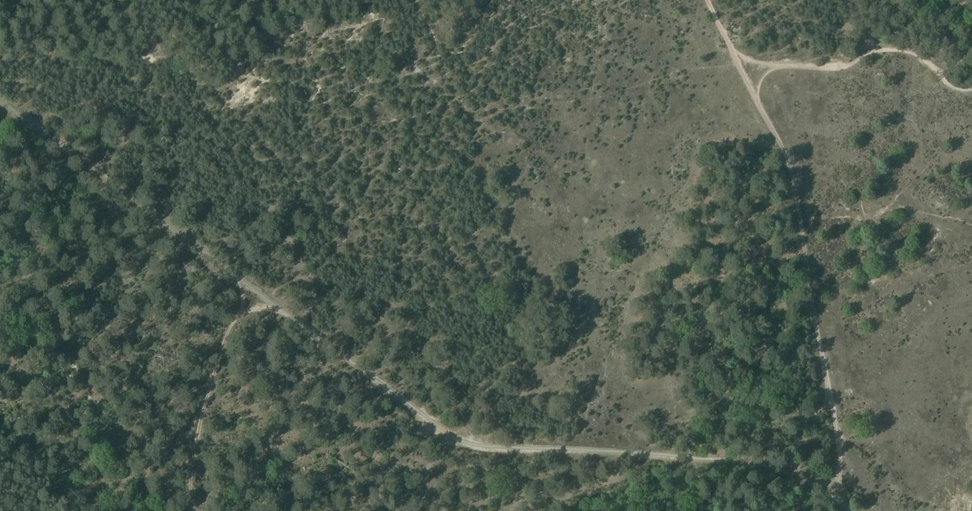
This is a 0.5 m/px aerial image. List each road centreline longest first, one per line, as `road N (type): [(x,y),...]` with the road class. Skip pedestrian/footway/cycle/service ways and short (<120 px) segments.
road 1 (track): [(844,510),(794,478),(750,465),(462,445),(272,307)]
road 2 (track): [(710,0),(797,188),(848,510)]
road 3 (track): [(243,285),(23,121)]
road 4 (track): [(240,311),(216,337),(195,408),(183,510)]

